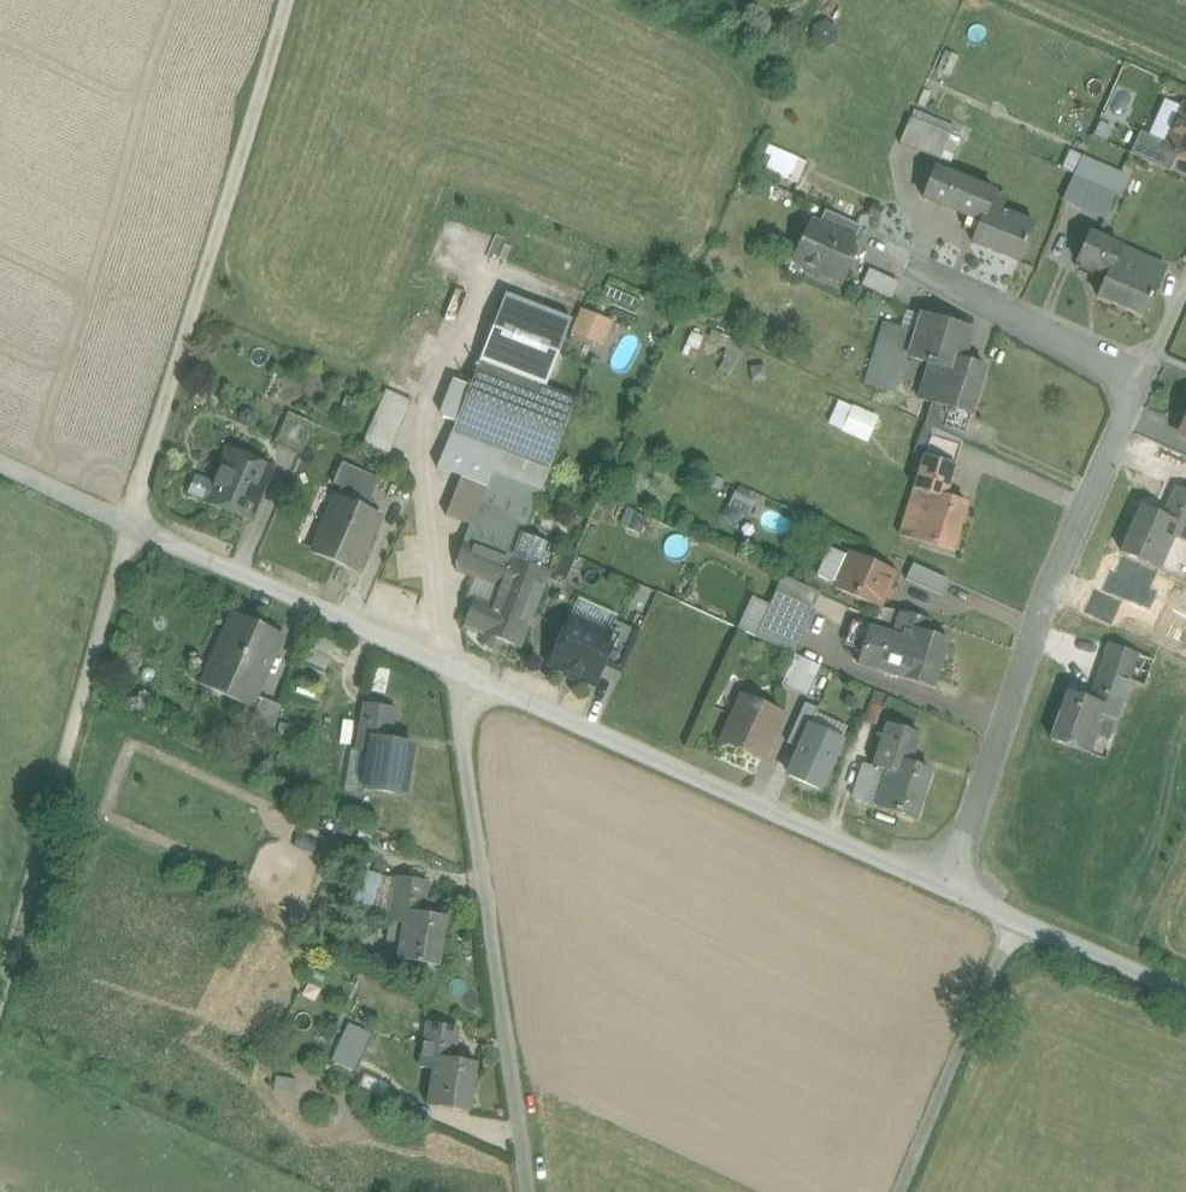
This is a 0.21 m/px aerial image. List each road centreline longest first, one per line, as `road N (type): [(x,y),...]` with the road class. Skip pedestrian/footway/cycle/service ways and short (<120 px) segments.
road 1 (track): [(285,0),(0,999)]
road 2 (residential): [(1018,919),(456,670)]
road 3 (unclassified): [(456,670),(525,1191)]
road 4 (residential): [(456,670),(131,525)]
road 5 (residential): [(1018,919),(903,1191)]
road 6 (residential): [(1185,993),(1018,919)]
road 7 (track): [(131,525),(0,465)]

